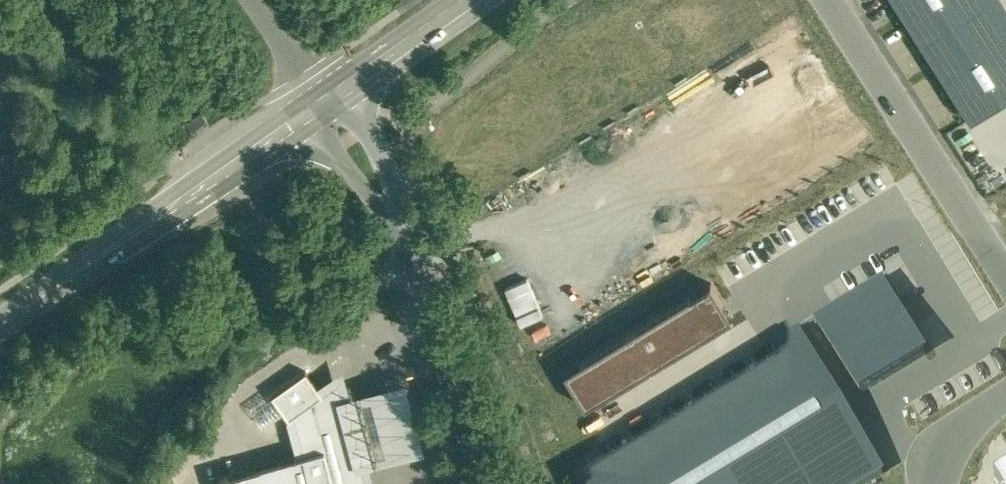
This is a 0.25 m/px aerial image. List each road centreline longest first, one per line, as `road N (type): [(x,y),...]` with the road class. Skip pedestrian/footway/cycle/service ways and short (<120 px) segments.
road 1 (residential): [(418,258),(367,284),(178,311),(107,330),(0,399)]
road 2 (primary): [(0,325),(326,101)]
road 3 (residential): [(831,0),(1005,274)]
road 4 (tertiary): [(418,258),(493,483)]
road 5 (tertiary): [(326,101),(418,258)]
road 6 (primary): [(326,101),(467,0)]
road 7 (unclassified): [(256,0),(326,101)]

